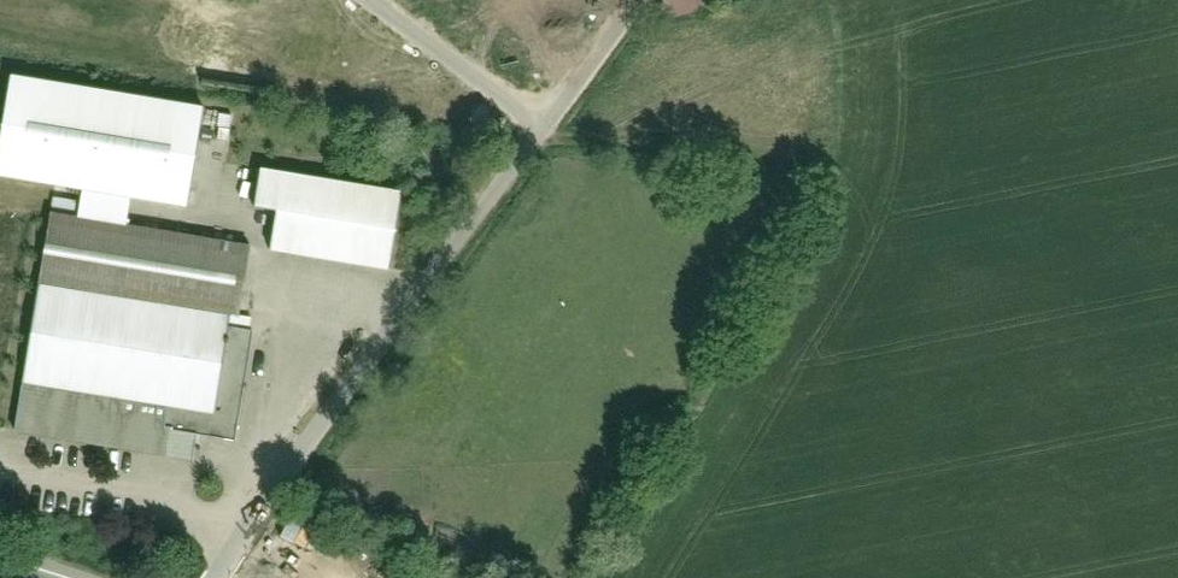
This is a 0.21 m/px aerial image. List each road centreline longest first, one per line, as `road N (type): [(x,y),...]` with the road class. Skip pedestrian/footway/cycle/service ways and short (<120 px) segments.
road 1 (residential): [(218,577),(283,477),(541,130)]
road 2 (track): [(534,138),(787,176),(961,228),(1069,246)]
road 3 (residential): [(367,0),(541,130)]
road 4 (residential): [(541,130),(638,0)]

